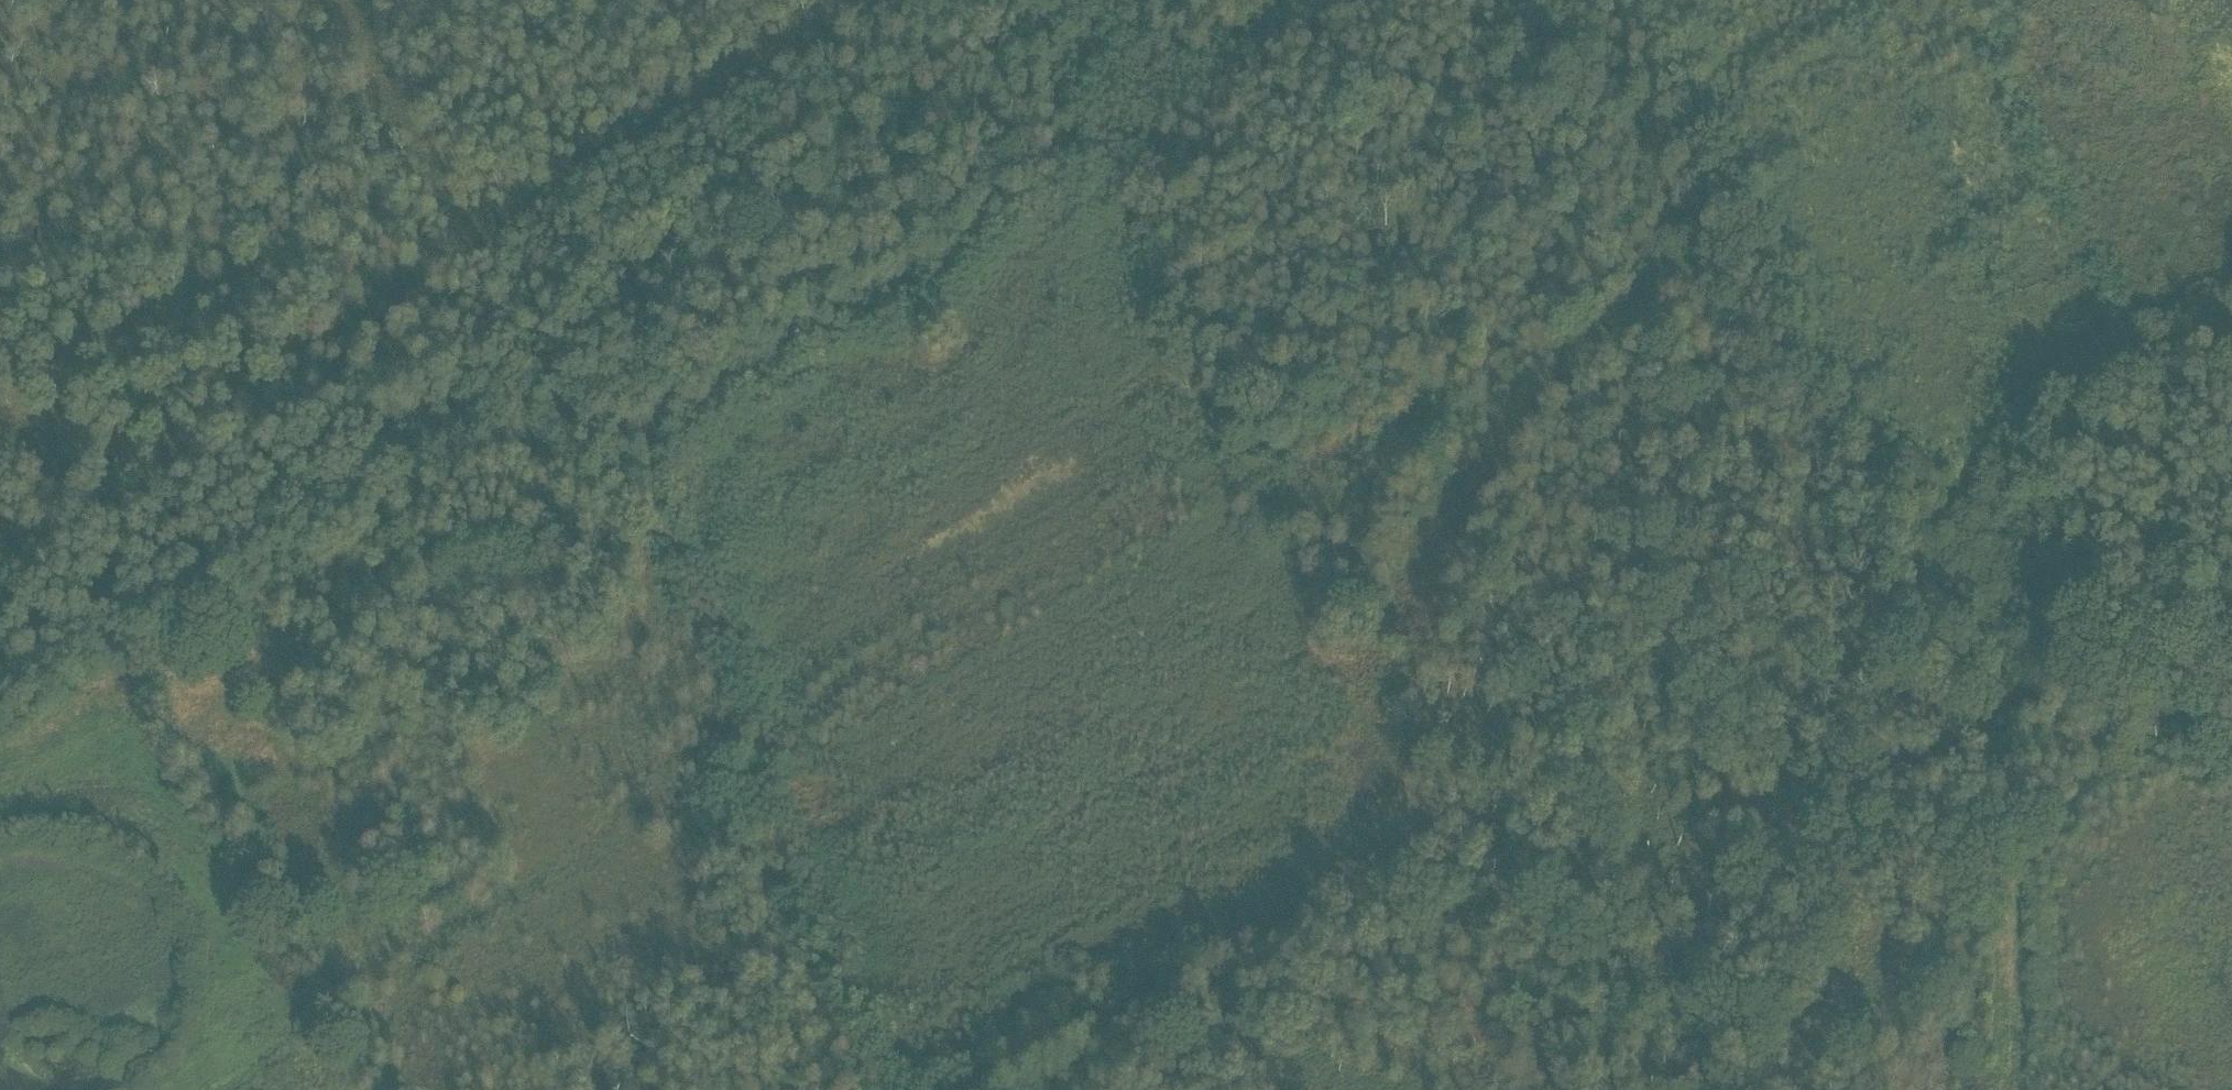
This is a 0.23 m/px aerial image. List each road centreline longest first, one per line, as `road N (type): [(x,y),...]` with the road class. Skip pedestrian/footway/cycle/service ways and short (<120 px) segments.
road 1 (track): [(2005,1089),(2026,917),(2019,858),(2102,767),(2231,703)]

